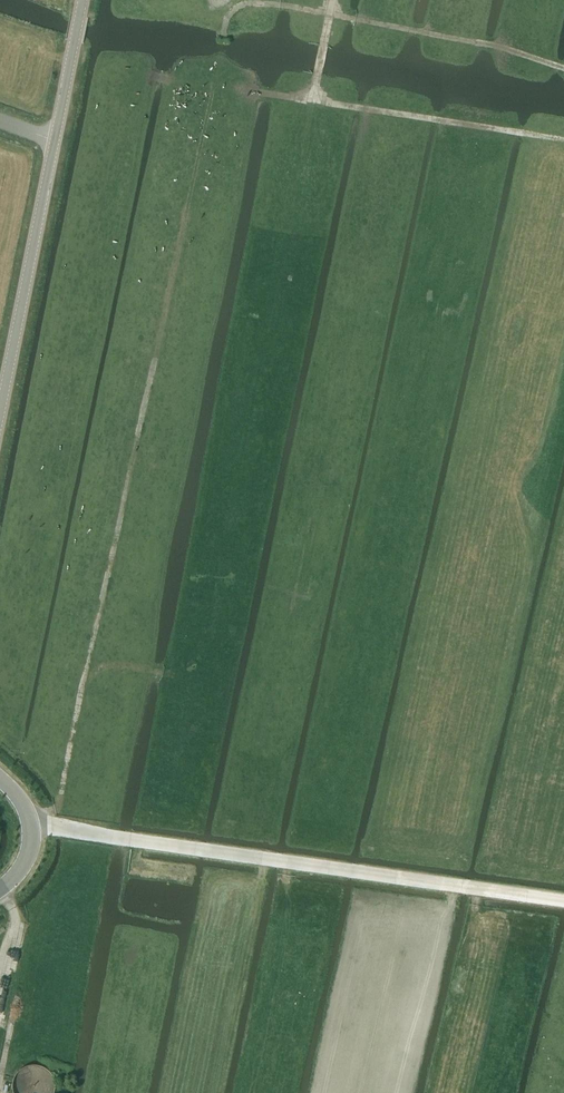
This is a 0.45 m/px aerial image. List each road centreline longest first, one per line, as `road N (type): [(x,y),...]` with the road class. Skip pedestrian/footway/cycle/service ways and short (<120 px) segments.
road 1 (tertiary): [(0,408),(74,42)]
road 2 (tertiary): [(0,778),(32,829),(25,861),(0,890)]

